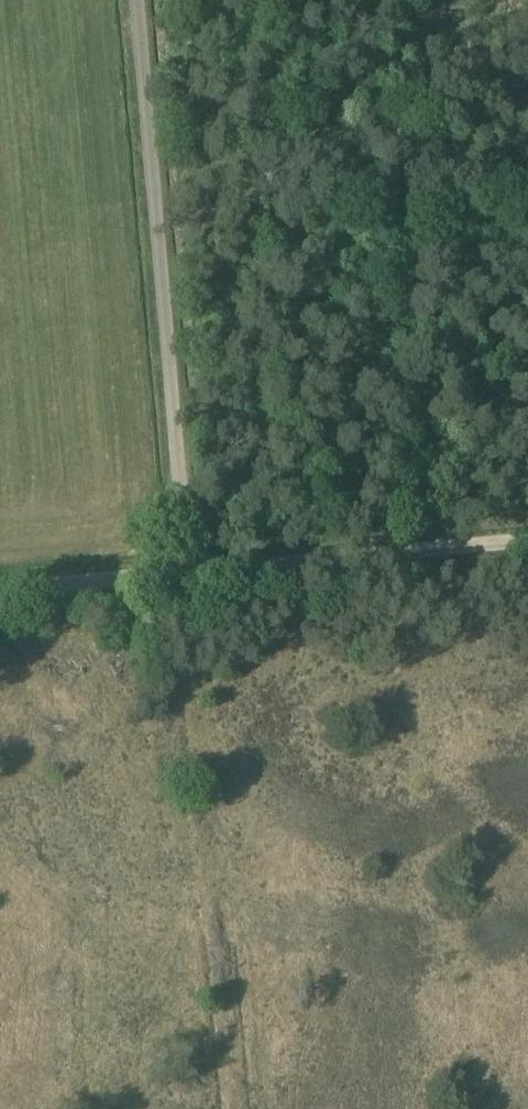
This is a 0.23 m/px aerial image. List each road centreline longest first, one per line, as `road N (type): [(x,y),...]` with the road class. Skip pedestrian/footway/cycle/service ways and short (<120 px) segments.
road 1 (track): [(184,568),(134,0)]
road 2 (track): [(527,536),(184,568)]
road 3 (track): [(0,585),(184,568)]

